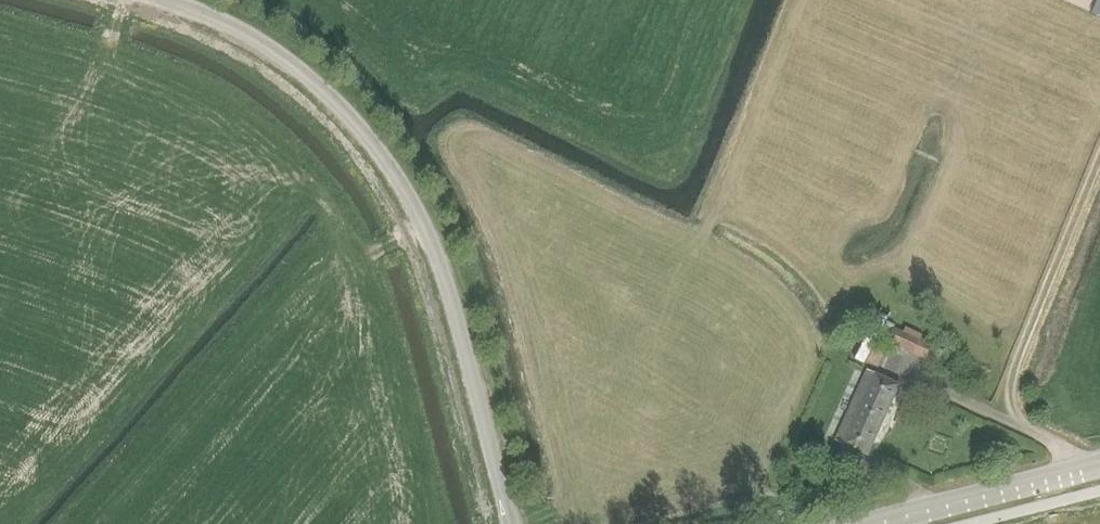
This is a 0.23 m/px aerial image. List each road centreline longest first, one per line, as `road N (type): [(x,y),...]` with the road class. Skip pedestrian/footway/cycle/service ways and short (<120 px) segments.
road 1 (tertiary): [(165,0),(285,58),(383,157),(432,244),(511,523)]
road 2 (track): [(1099,153),(1007,393),(1017,424),(1073,458),(1076,471)]
road 3 (secondary): [(869,523),(1099,465)]

